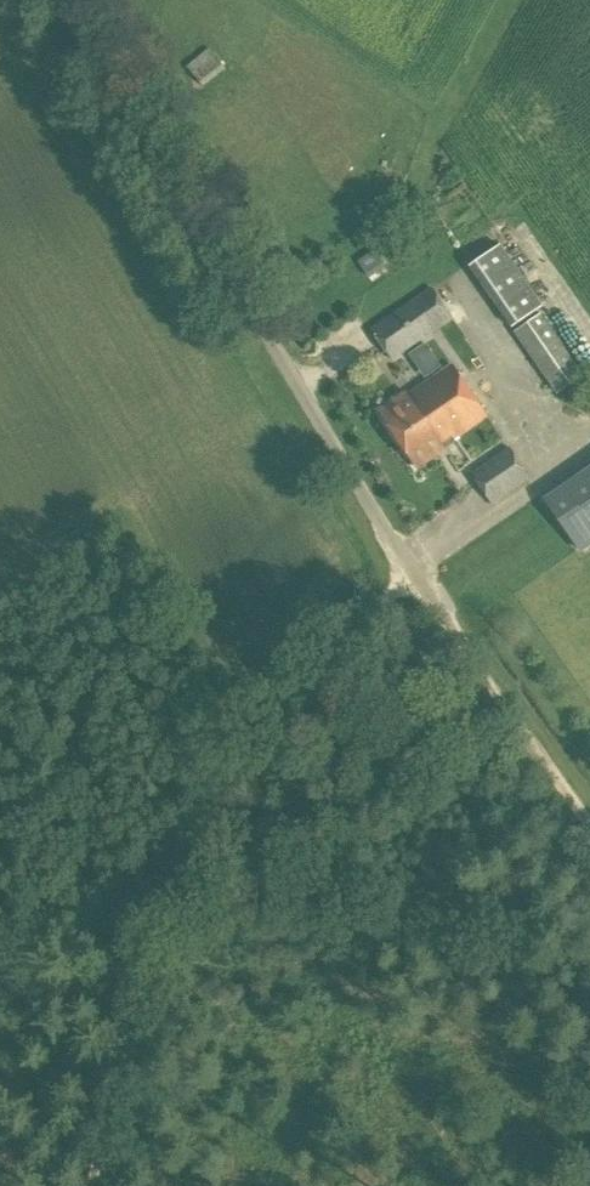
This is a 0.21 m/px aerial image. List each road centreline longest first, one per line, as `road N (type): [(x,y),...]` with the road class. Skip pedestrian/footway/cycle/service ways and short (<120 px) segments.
road 1 (unclassified): [(452,649),(68,0)]
road 2 (track): [(206,818),(375,606),(401,561)]
road 3 (track): [(89,1185),(137,919),(160,876)]
road 4 (track): [(589,844),(461,673),(452,649)]
road 5 (track): [(0,959),(160,876)]

